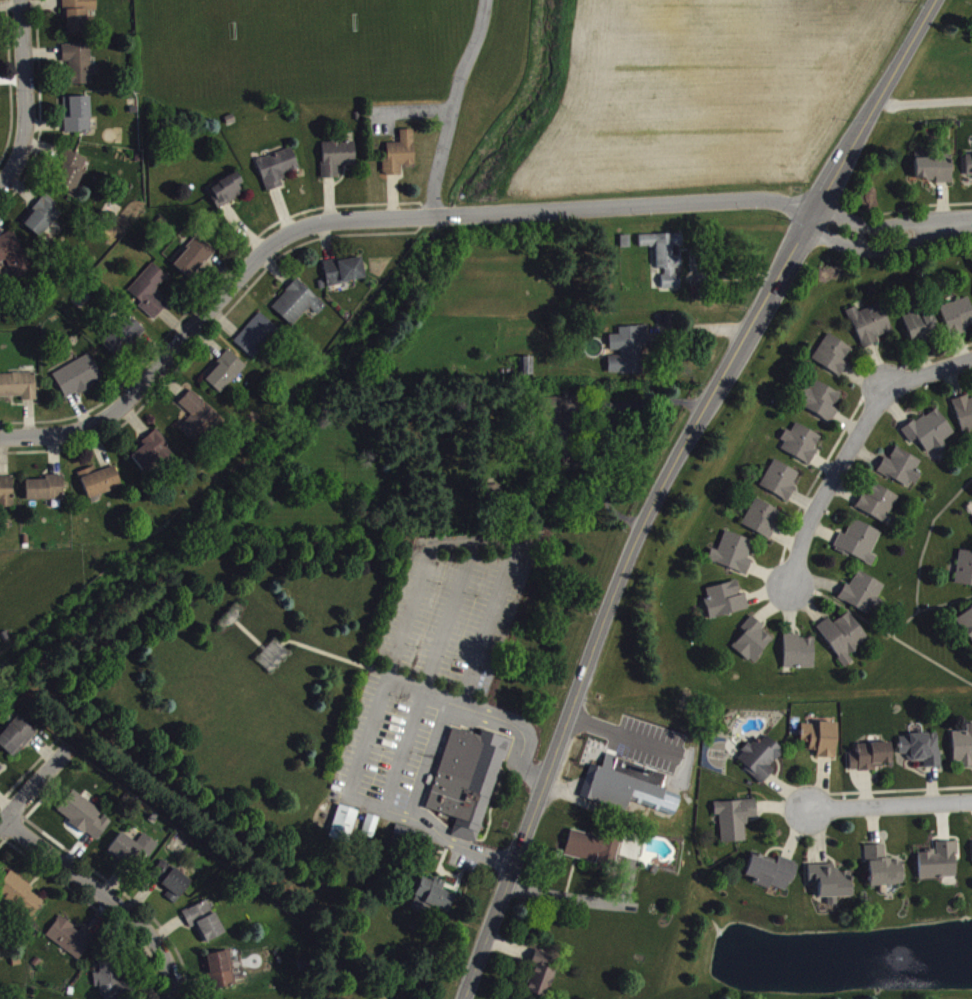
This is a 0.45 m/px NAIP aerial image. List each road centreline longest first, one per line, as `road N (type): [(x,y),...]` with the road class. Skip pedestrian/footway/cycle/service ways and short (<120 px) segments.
road 1 (secondary): [(464,998),(650,508),(935,0)]
road 2 (residential): [(0,435),(56,433),(115,412),(239,272),(296,227),(337,217),(774,200),(811,215)]
road 3 (residential): [(791,584),(813,513),(887,386),(971,357)]
road 4 (residential): [(5,822),(139,922),(169,960),(173,998)]
road 5 (residential): [(22,0),(27,121),(15,177),(0,192)]
road 6 (residential): [(811,215),(860,236),(896,237),(928,223),(971,219)]
road 7 (residential): [(971,801),(809,809)]

